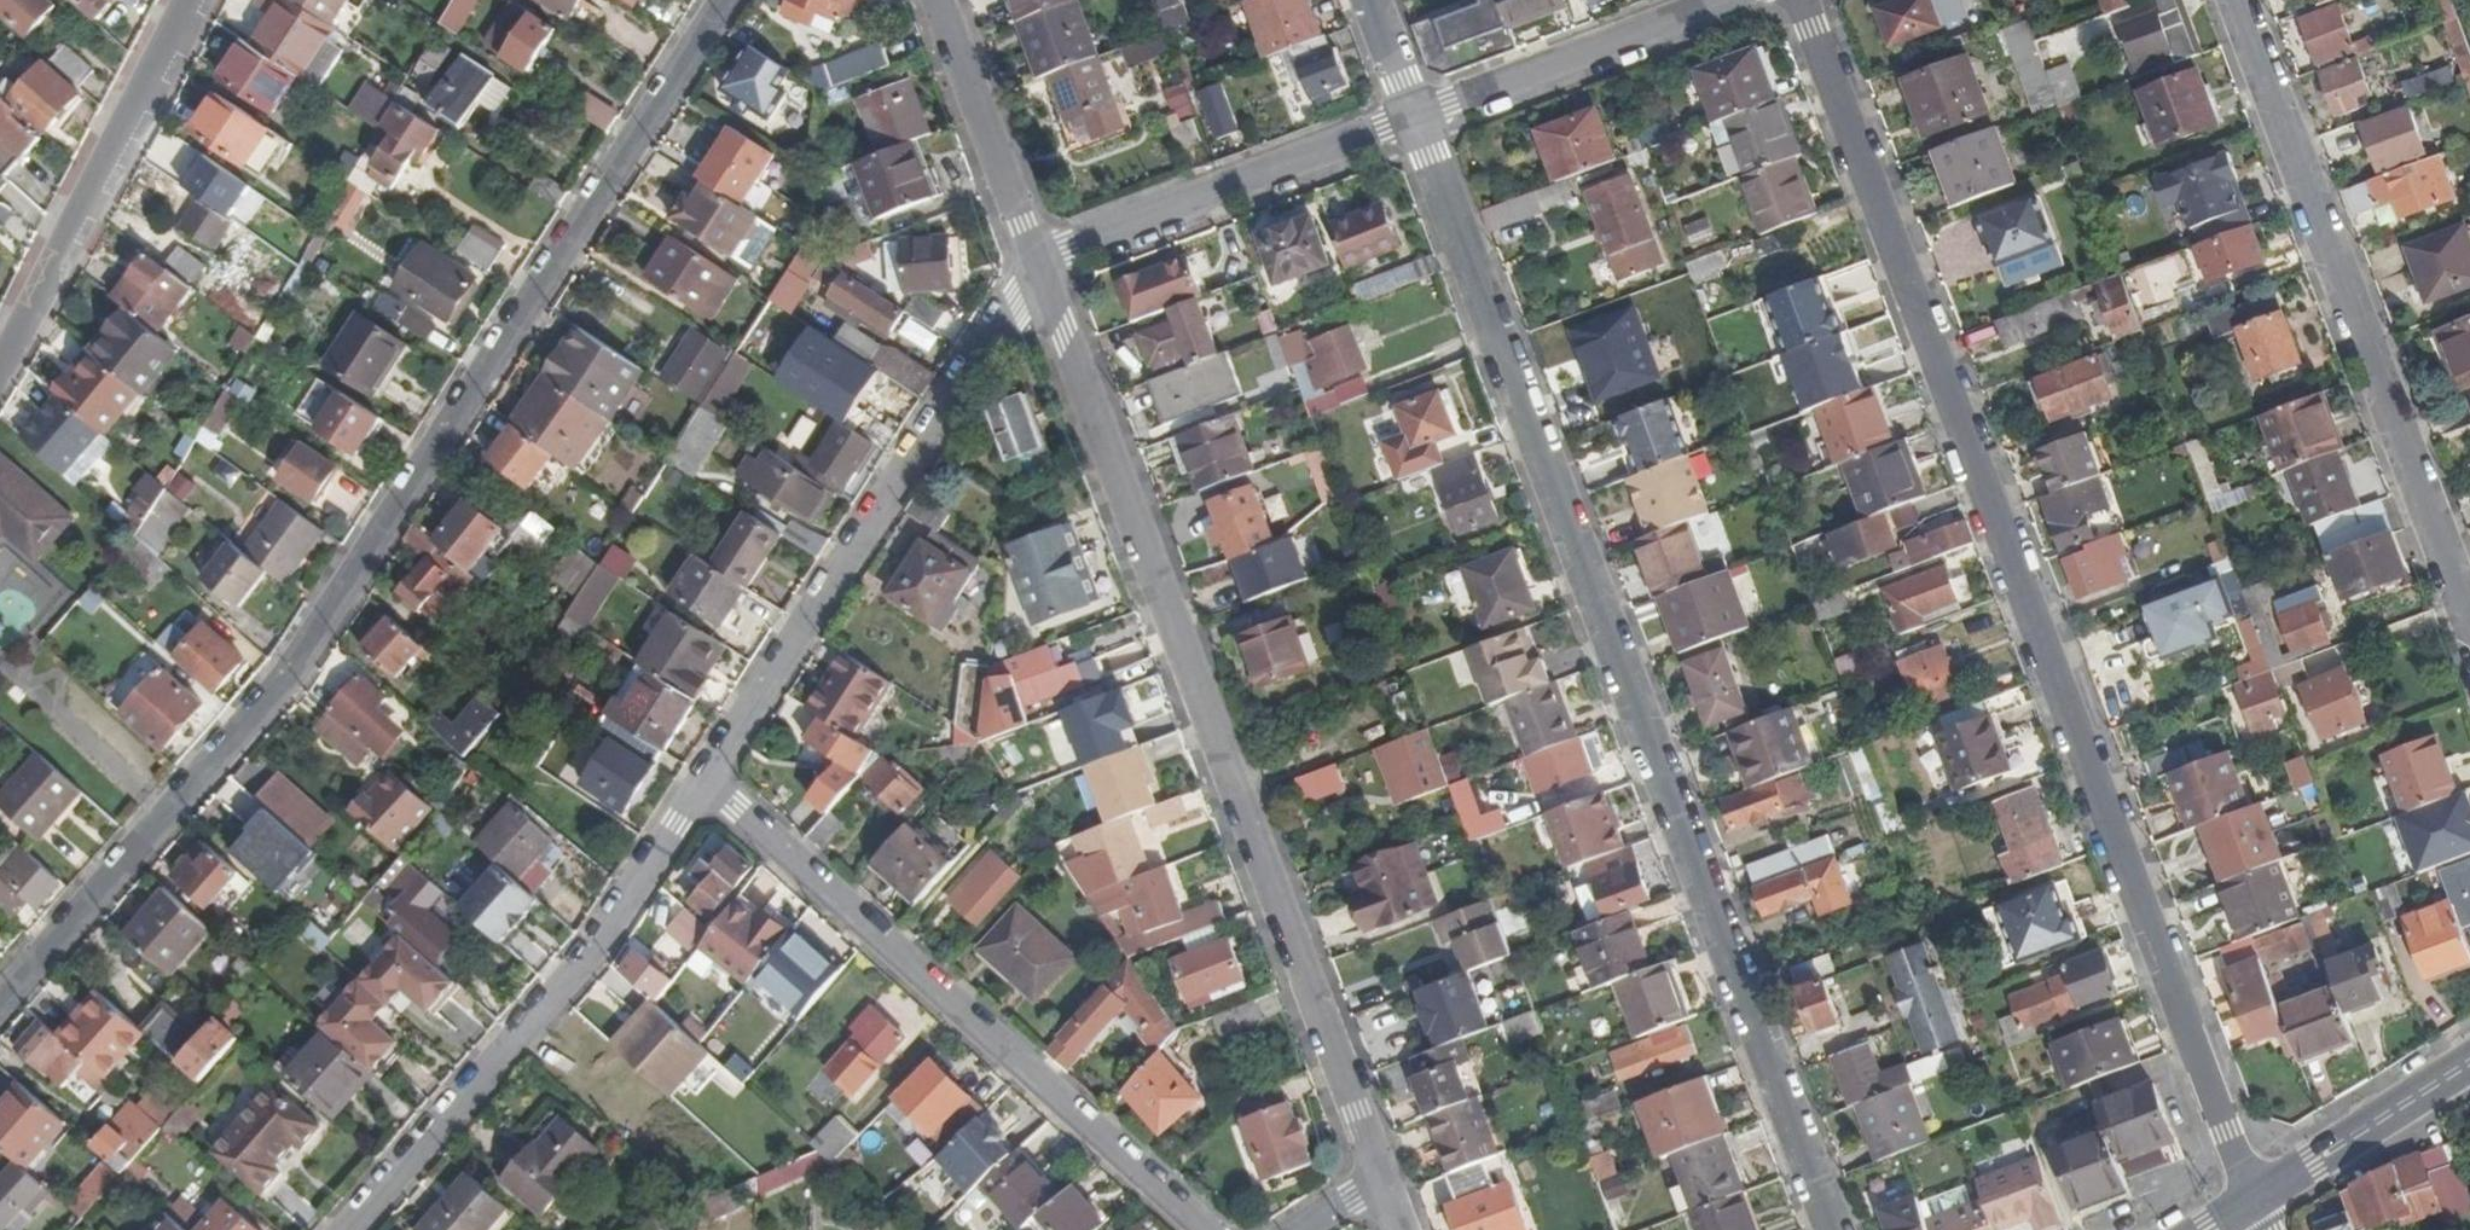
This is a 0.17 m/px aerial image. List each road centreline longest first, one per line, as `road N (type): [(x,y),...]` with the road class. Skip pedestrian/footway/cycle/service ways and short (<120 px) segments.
road 1 (residential): [(2257,1200),(1801,0)]
road 2 (residential): [(0,1005),(294,667),(727,0)]
road 3 (residential): [(1418,121),(1835,1229)]
road 4 (residential): [(1380,1184),(1038,265)]
road 5 (residential): [(707,785),(1203,1229)]
road 6 (residential): [(2240,0),(2469,614)]
road 7 (residential): [(1038,265),(707,785)]
road 8 (residential): [(707,785),(597,949),(353,1229)]
road 9 (residential): [(193,0),(0,375)]
road 10 (residential): [(1418,121),(1038,265)]
road 11 (residential): [(1734,0),(1418,121)]
road 12 (residential): [(1038,265),(937,0)]
road 13 (secondary): [(2257,1200),(2469,1064)]
road 14 (residential): [(1418,121),(1372,0)]

